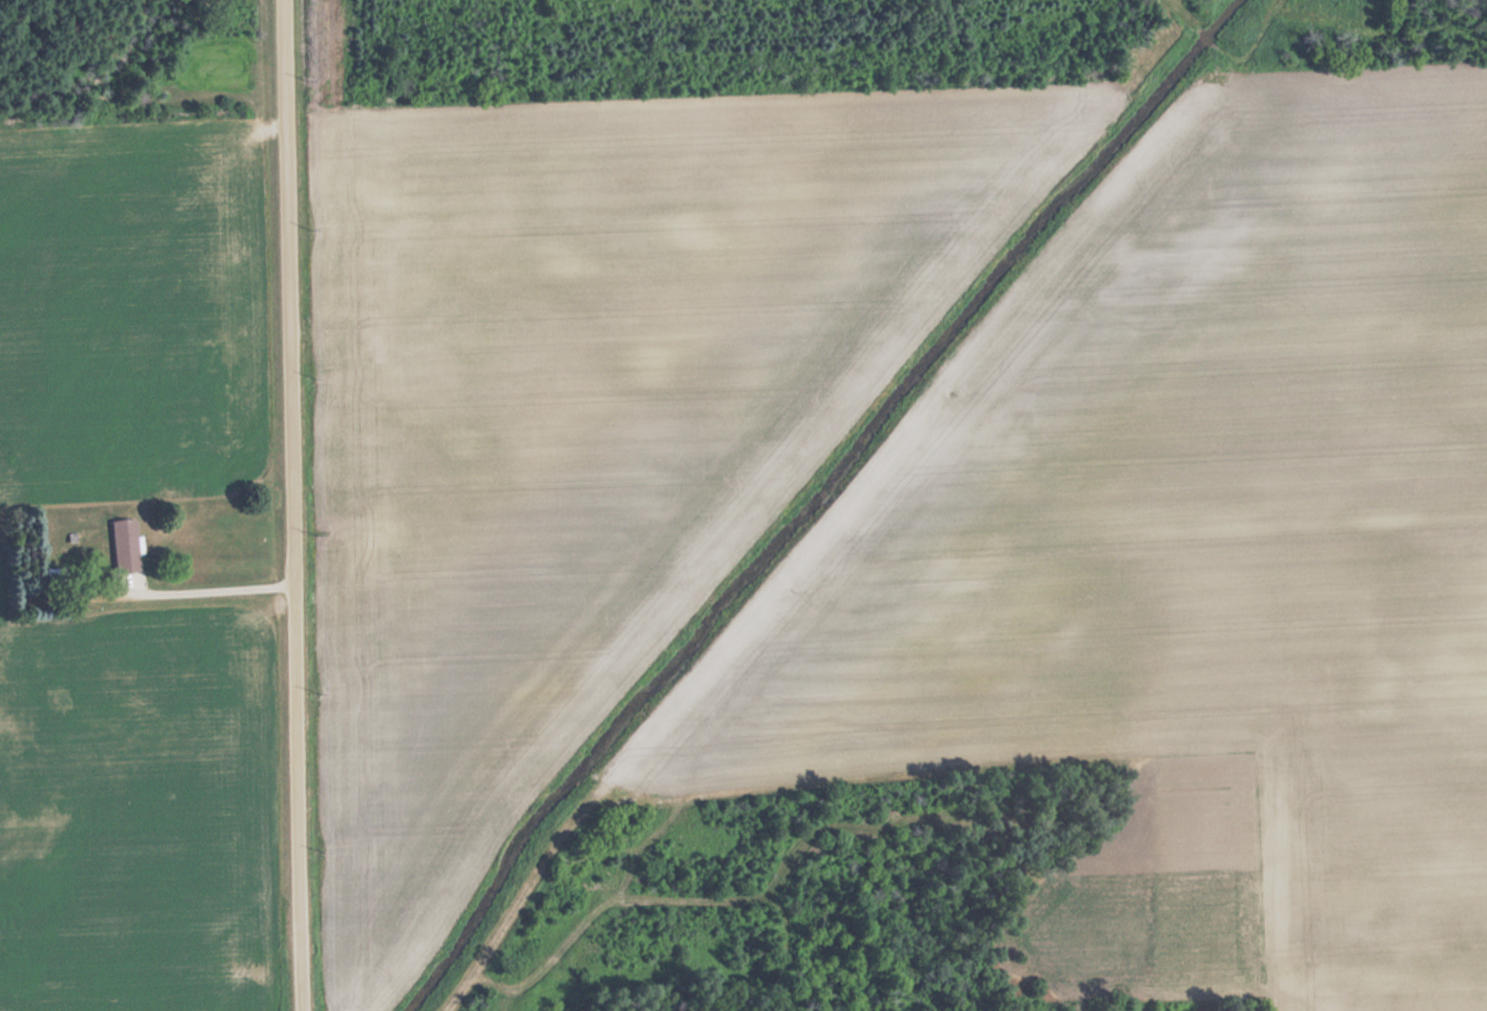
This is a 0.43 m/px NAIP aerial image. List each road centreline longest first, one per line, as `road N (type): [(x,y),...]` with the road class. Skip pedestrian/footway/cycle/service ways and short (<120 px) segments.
road 1 (residential): [(297,1010),(277,0)]

